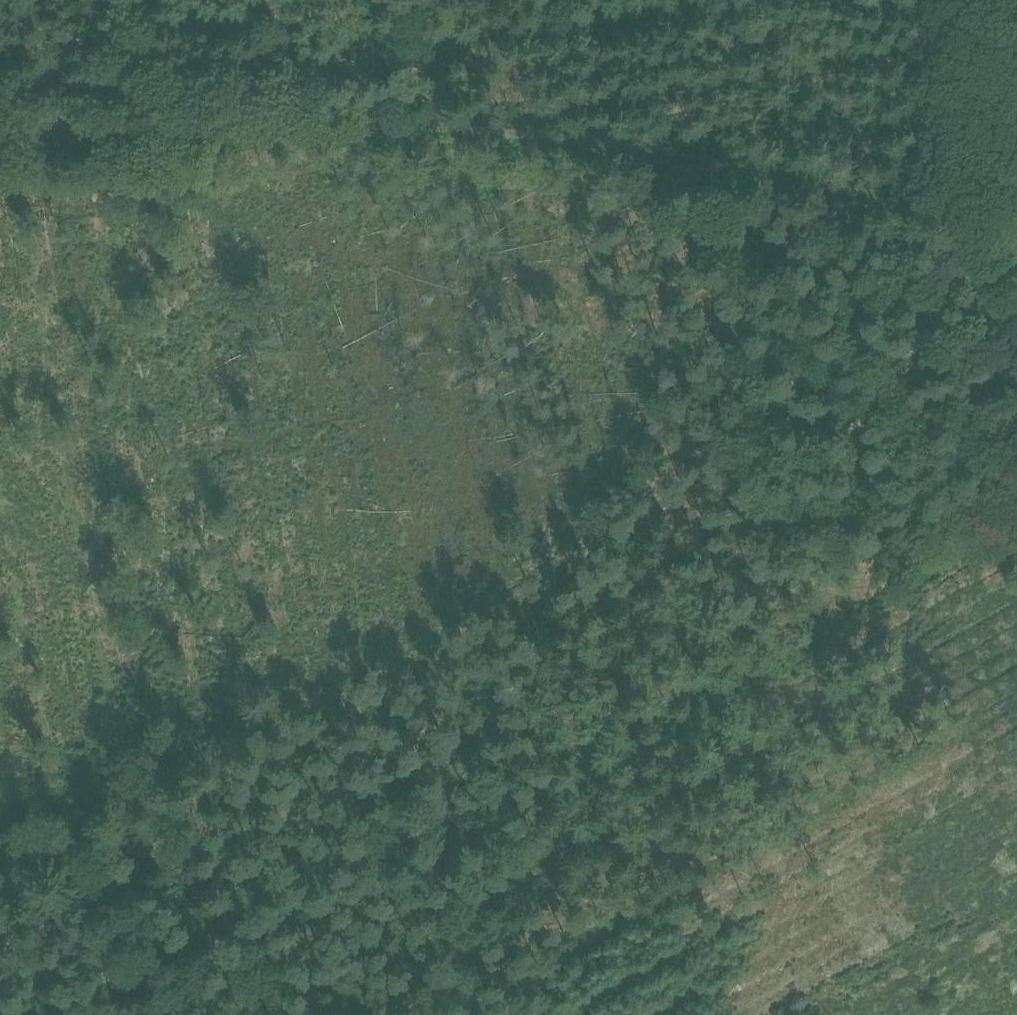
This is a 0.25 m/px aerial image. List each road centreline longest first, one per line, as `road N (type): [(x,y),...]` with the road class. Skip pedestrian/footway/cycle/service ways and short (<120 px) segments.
road 1 (track): [(974,218),(944,206),(472,130),(0,132)]
road 2 (track): [(1016,395),(973,252),(965,0)]

